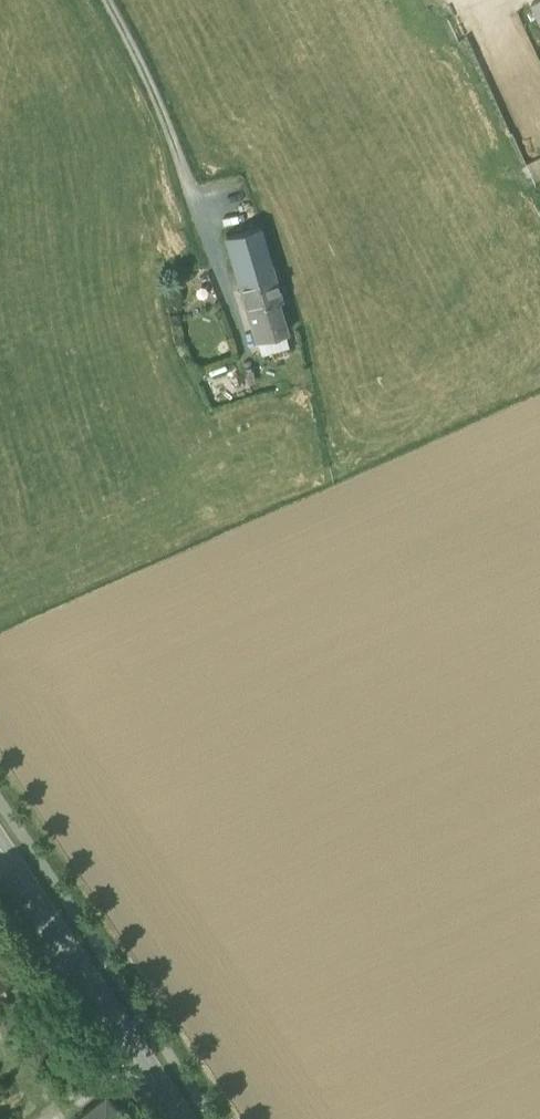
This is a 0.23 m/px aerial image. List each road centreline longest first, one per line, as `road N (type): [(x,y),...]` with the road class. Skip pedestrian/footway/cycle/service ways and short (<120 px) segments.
road 1 (tertiary): [(0,850),(177,1118)]

